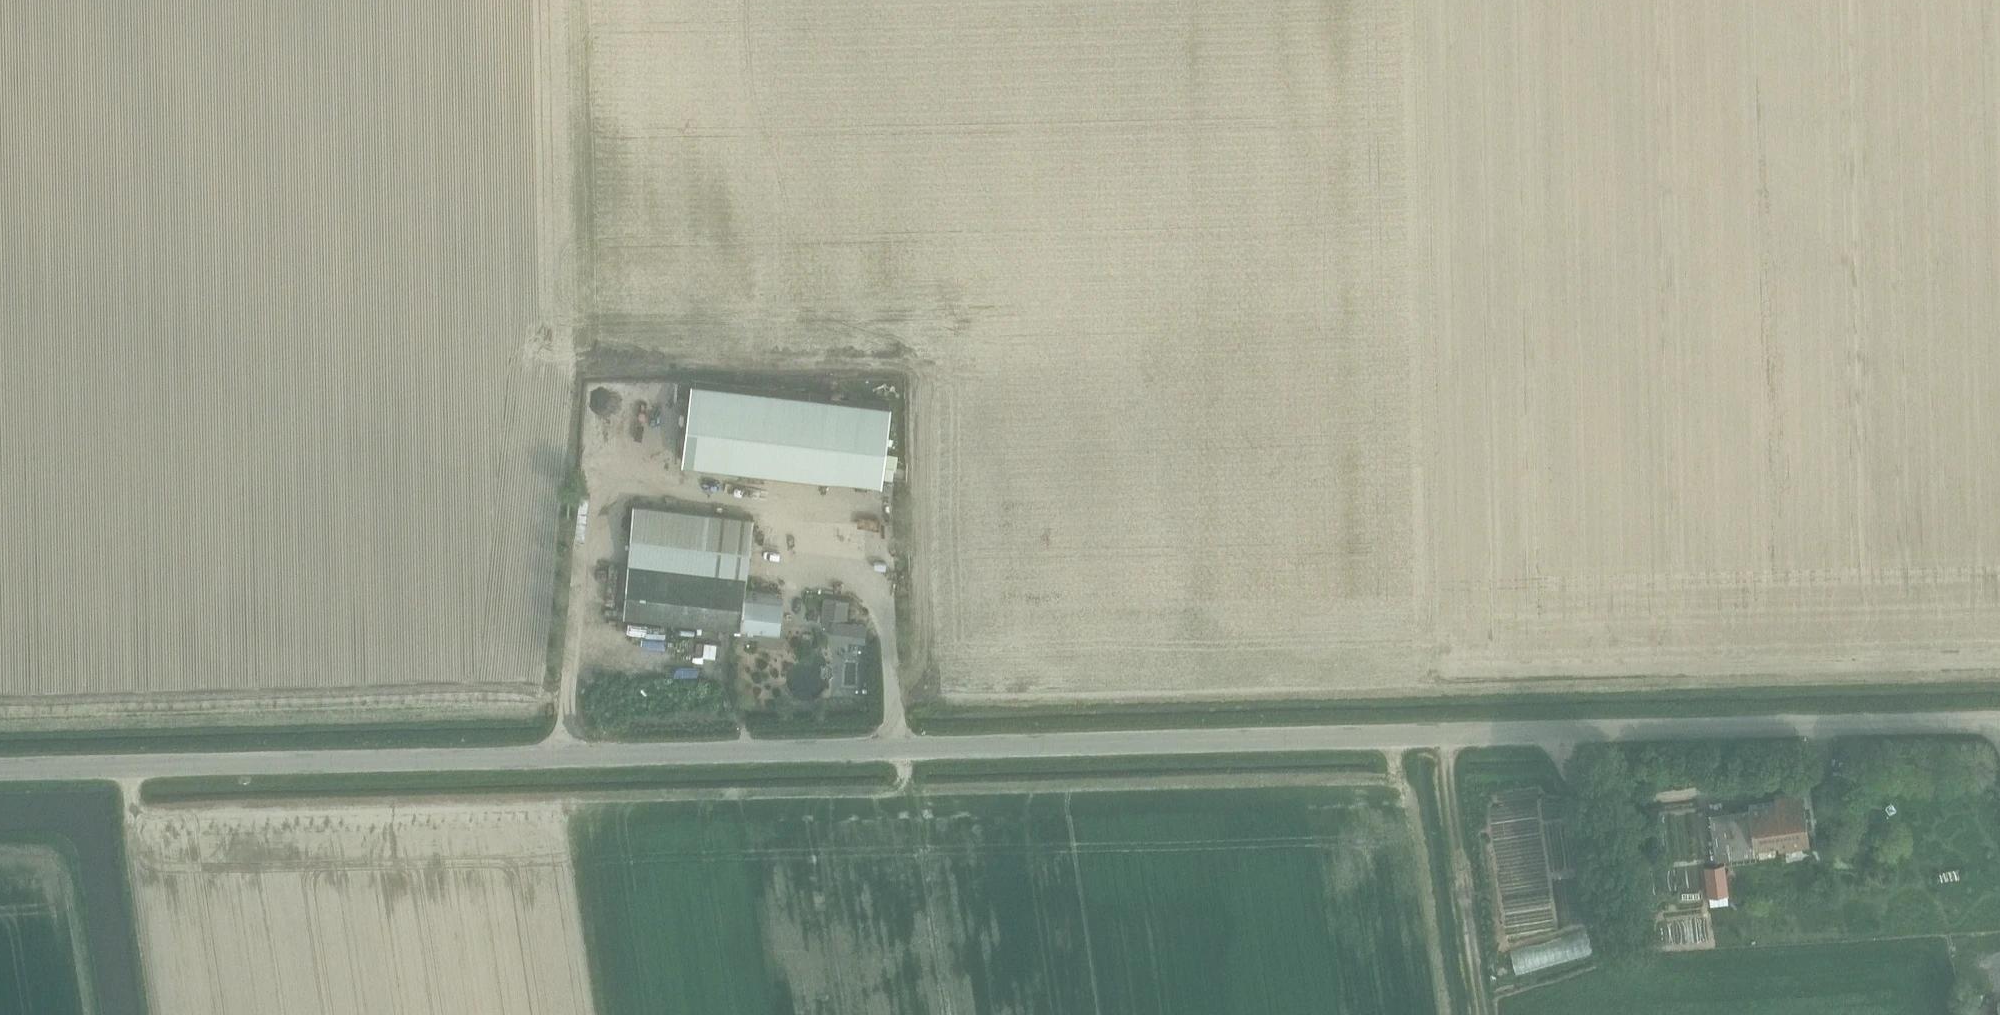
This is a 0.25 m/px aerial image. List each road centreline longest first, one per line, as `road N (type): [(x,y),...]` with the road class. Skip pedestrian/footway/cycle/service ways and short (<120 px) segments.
road 1 (tertiary): [(0,771),(1999,726)]

